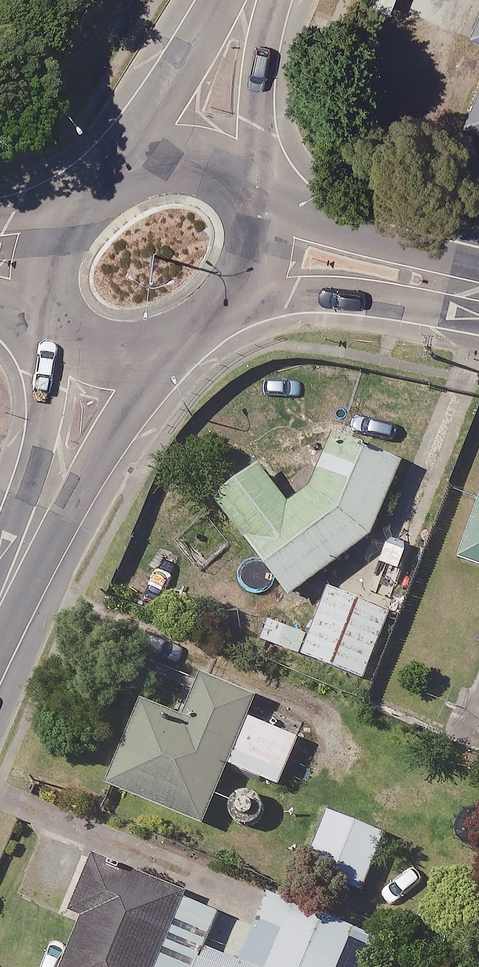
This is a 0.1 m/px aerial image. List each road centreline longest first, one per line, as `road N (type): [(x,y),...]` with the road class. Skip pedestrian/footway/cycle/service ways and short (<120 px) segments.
road 1 (secondary): [(107,355),(0,608)]
road 2 (tertiary): [(257,250),(478,295)]
road 3 (secondary): [(257,250),(222,305),(183,334),(107,355)]
road 4 (secondary): [(52,251),(68,217),(113,179),(142,166),(199,163)]
road 5 (secondary): [(256,0),(199,163)]
road 6 (secondary): [(107,355),(70,342),(59,328),(47,279),(52,251)]

